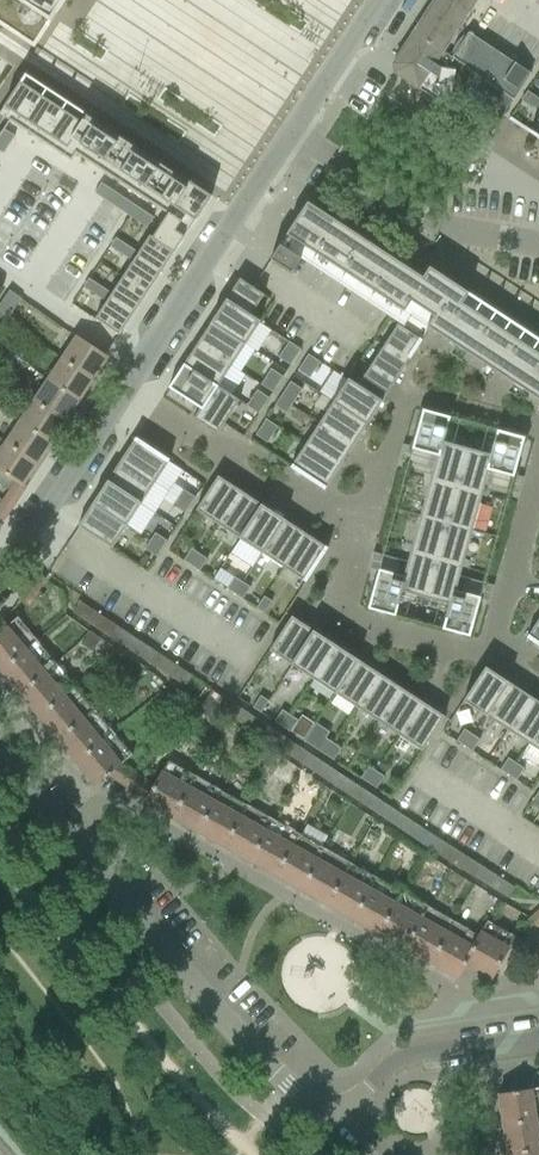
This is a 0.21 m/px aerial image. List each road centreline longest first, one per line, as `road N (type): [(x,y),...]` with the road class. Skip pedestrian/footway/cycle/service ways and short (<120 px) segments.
road 1 (residential): [(0,576),(290,131)]
road 2 (tertiary): [(332,1129),(221,1016),(0,742)]
road 3 (residential): [(538,243),(438,227),(290,131)]
road 4 (residential): [(332,1129),(399,1059),(538,1037)]
road 5 (residential): [(290,131),(377,0)]

